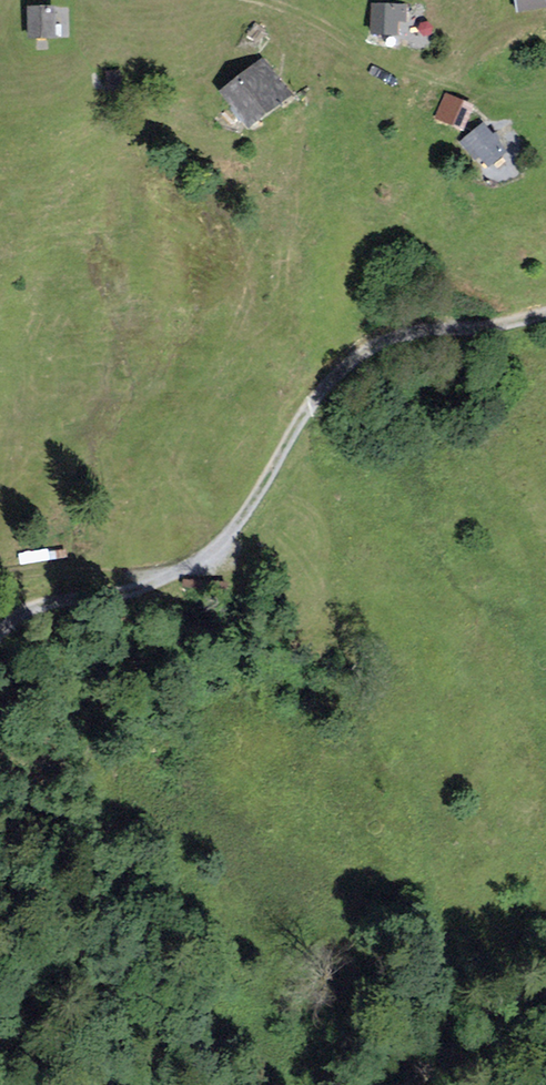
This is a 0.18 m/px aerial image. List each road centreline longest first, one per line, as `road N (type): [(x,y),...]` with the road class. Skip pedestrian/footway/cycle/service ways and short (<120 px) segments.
road 1 (track): [(0,633),(33,607),(125,590),(202,559),(257,494),(300,413),(349,364),(384,343),(545,313)]
road 2 (track): [(166,578),(0,575)]

